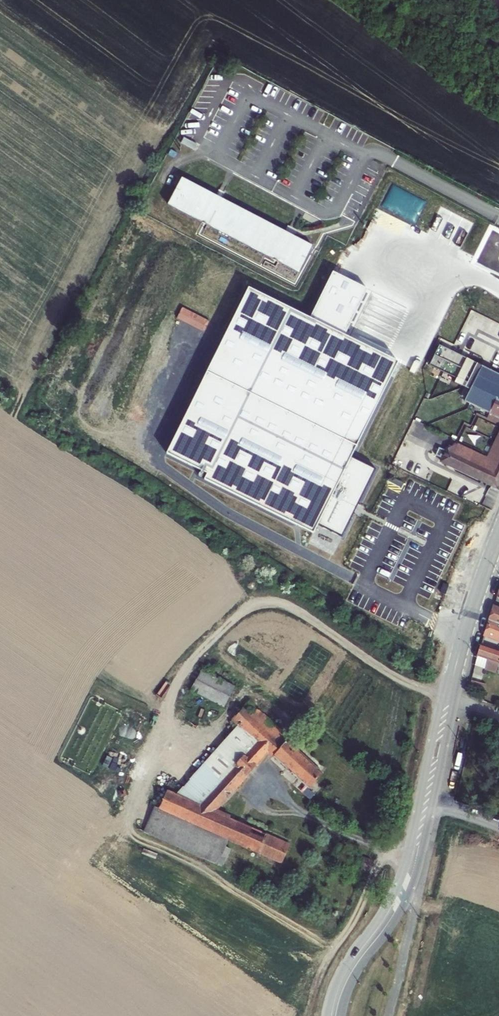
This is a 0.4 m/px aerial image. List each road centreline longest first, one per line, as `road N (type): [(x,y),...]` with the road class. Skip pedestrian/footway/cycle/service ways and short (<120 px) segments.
road 1 (track): [(419,864),(380,861),(351,927),(339,943),(324,942),(209,871),(140,840),(127,812),(175,685),(256,604),(287,605),(387,673),(452,697)]
road 2 (residential): [(455,667),(400,877),(341,971),(327,1015)]
road 3 (residential): [(340,1015),(354,977),(396,921),(417,874),(455,667)]
road 4 (residential): [(498,537),(455,667)]

